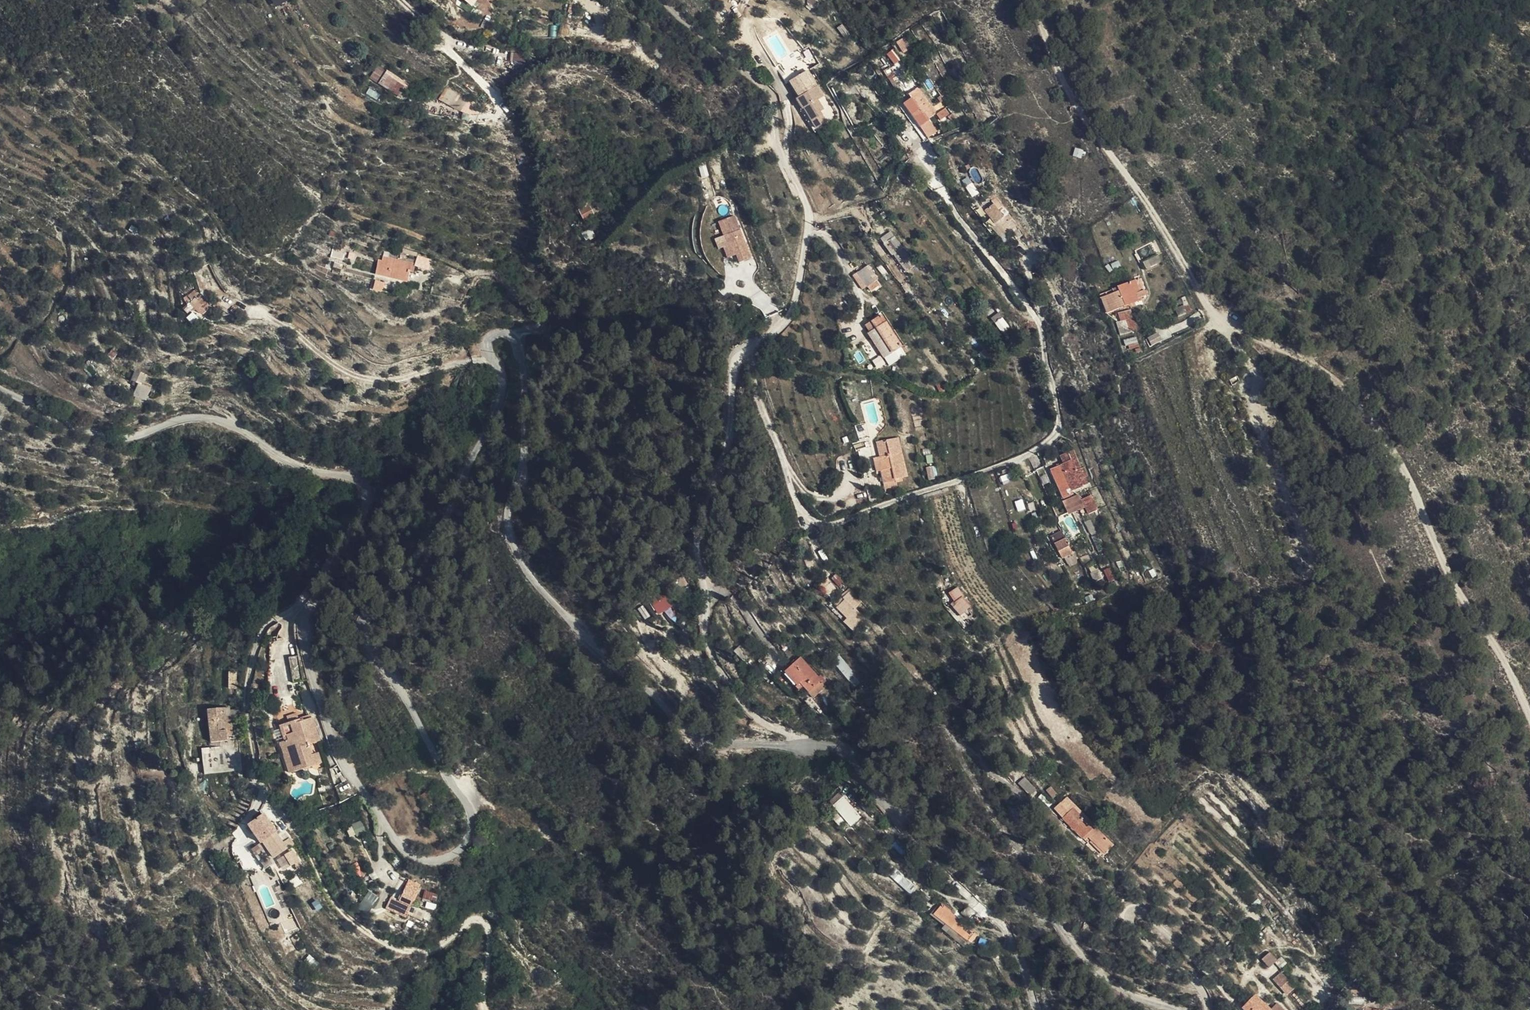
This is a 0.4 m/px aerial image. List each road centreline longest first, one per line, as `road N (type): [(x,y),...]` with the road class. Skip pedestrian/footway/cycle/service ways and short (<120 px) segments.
road 1 (unclassified): [(802,748),(693,734),(546,598),(513,549),(508,519),(524,454),(525,394),(520,351),(501,332),(487,346),(502,375),(498,406),(445,523),(367,614),(360,632),(472,818),(470,838),(458,853),(422,862),(403,852),(341,761),(304,642),(304,620),(318,588),(337,574),(358,531),(369,498),(365,485),(297,468),(220,421),(198,417),(108,439),(0,388)]
road 2 (track): [(1529,714),(1403,469),(1334,378),(1224,327),(1100,137),(1036,0)]
road 3 (track): [(749,350),(756,392),(806,526),(836,524),(1021,461),(1049,443),(1059,417),(1041,332),(952,207),(925,149)]
road 4 (track): [(318,588),(260,630),(249,702),(254,766),(337,904),(366,934),(429,950),(469,921),(488,920),(495,932),(484,1009)]
road 5 (unclassified): [(802,748),(847,750),(964,891),(1004,918),(1056,928),(1097,972),(1174,1009)]
road 6 (track): [(268,316),(359,375),(386,379),(493,359)]

